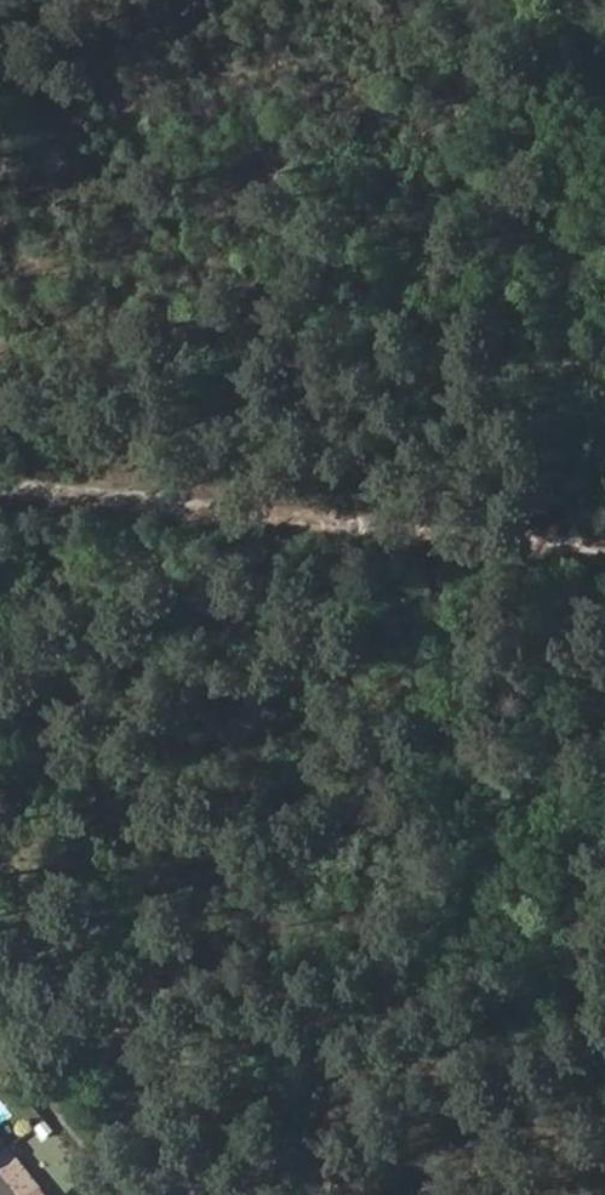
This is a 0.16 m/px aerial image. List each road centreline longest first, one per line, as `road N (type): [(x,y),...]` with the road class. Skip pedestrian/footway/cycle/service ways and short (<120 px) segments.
road 1 (track): [(604,549),(0,488)]

